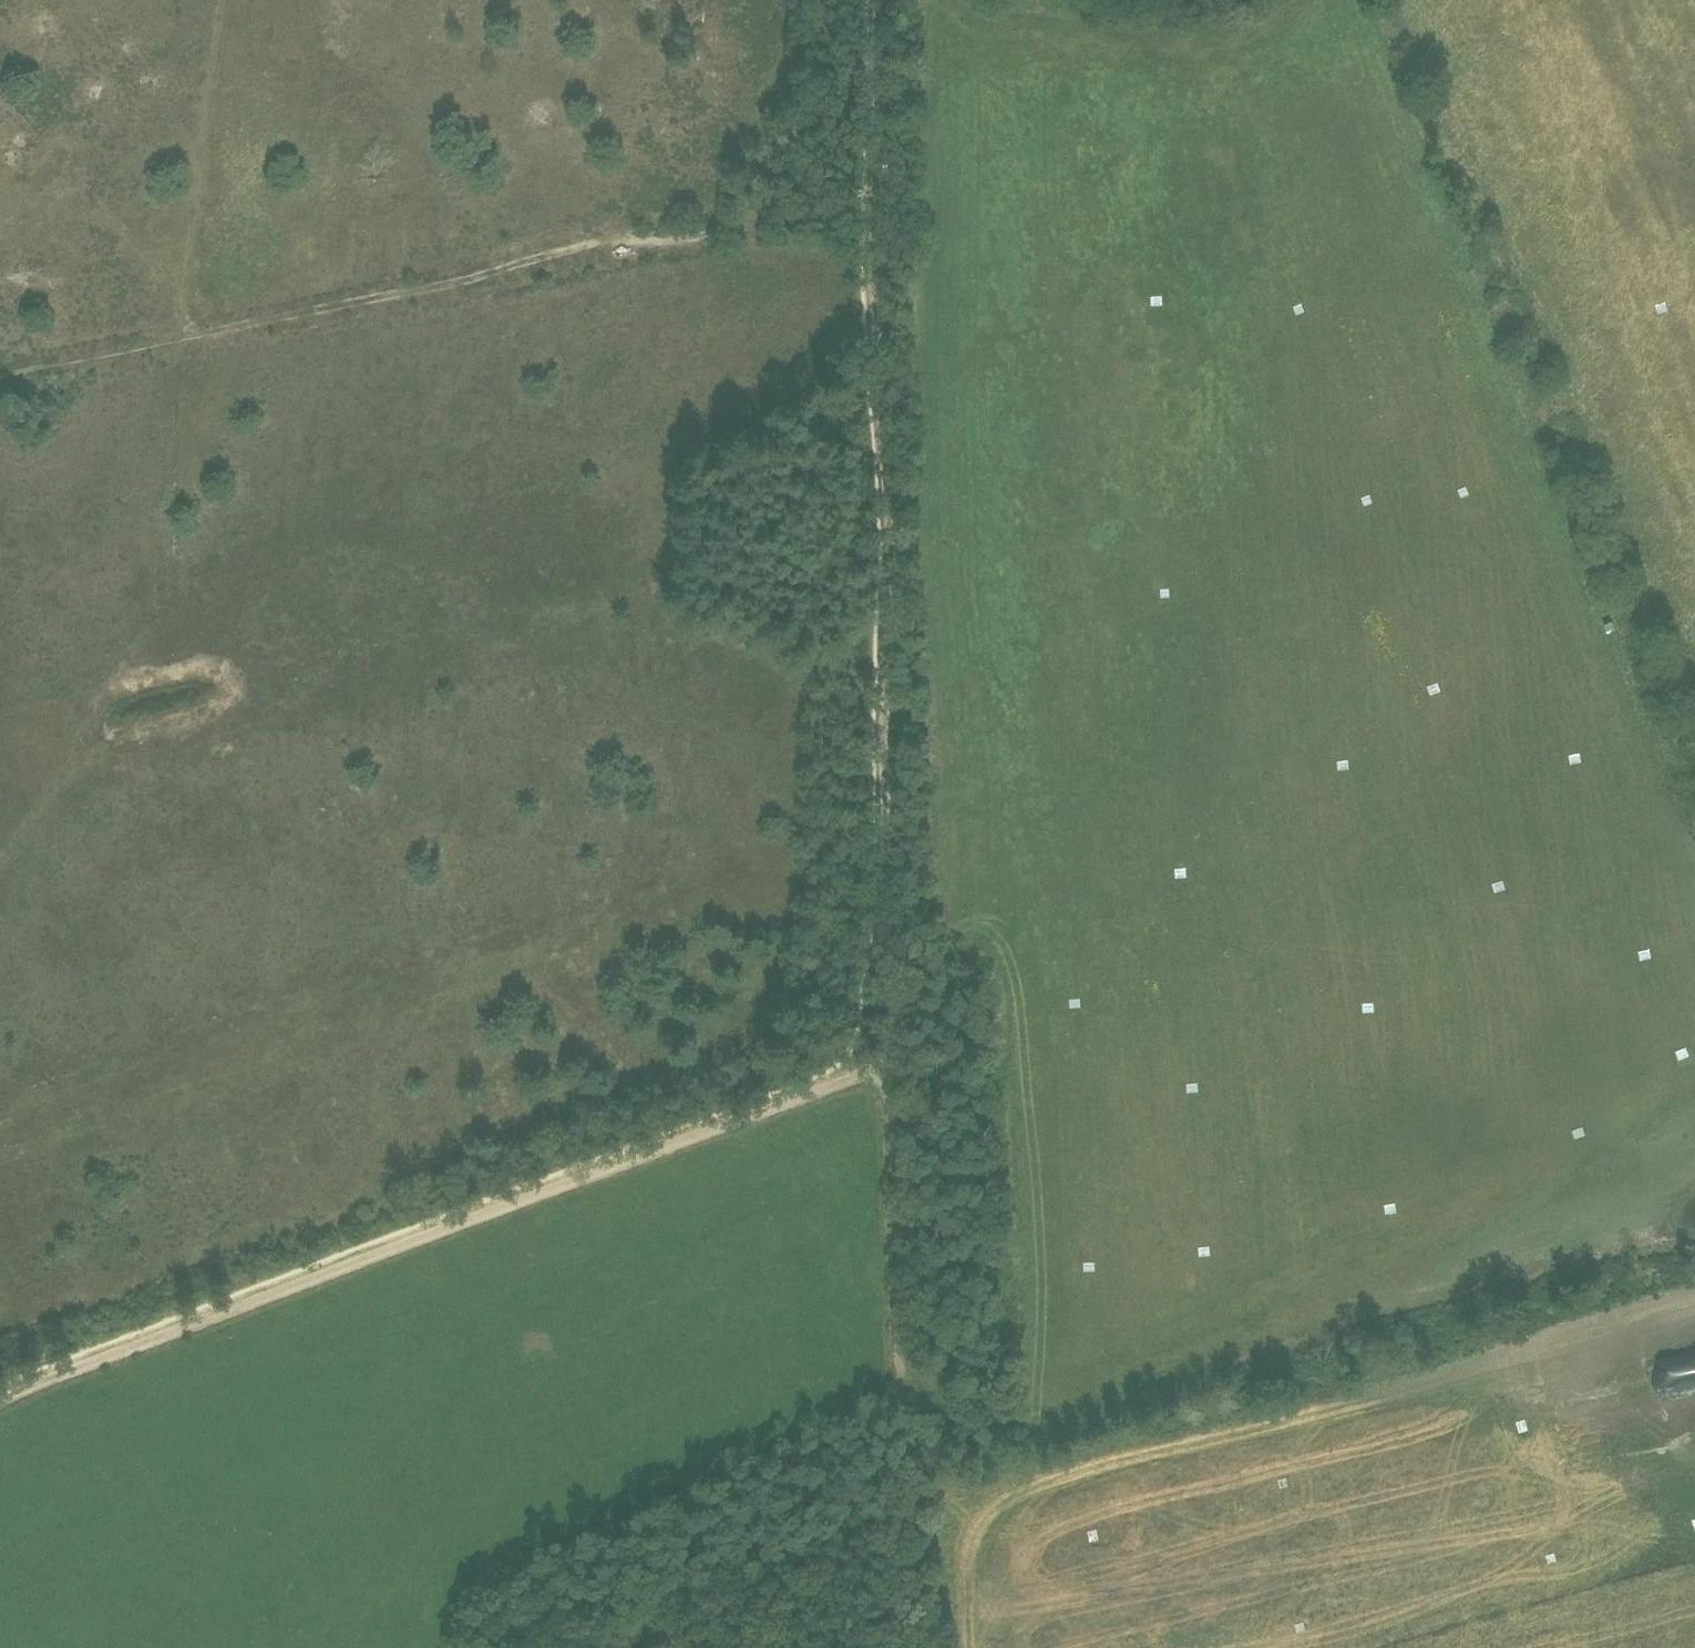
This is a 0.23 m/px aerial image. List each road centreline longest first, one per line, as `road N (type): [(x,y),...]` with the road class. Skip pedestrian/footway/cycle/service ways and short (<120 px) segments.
road 1 (track): [(0,1400),(875,1064),(892,1030),(882,740),(898,657),(875,198)]
road 2 (track): [(221,0),(180,338),(164,574),(44,803),(0,854)]
road 3 (track): [(875,1064),(889,1089),(901,1647)]
road 4 (track): [(875,198),(878,0)]

